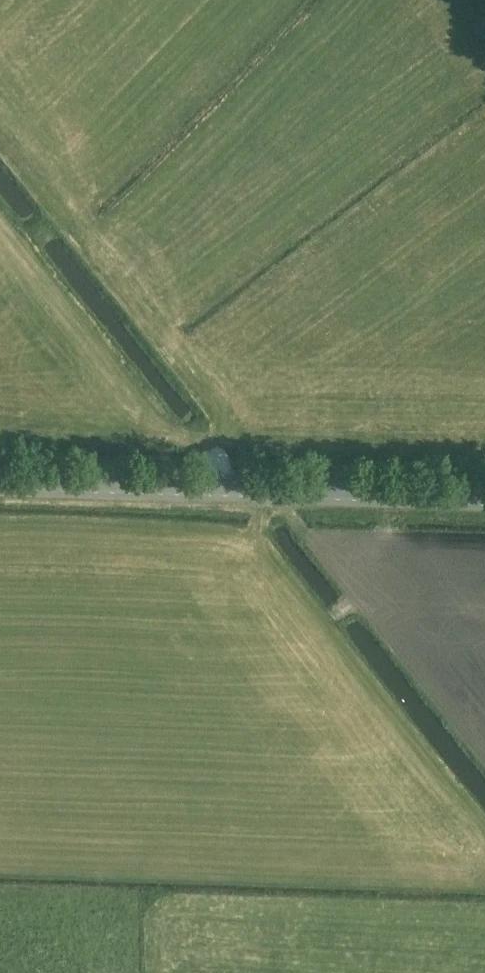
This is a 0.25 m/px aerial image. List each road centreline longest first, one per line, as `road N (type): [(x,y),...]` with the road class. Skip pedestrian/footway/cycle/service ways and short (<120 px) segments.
road 1 (tertiary): [(0,483),(484,501)]

